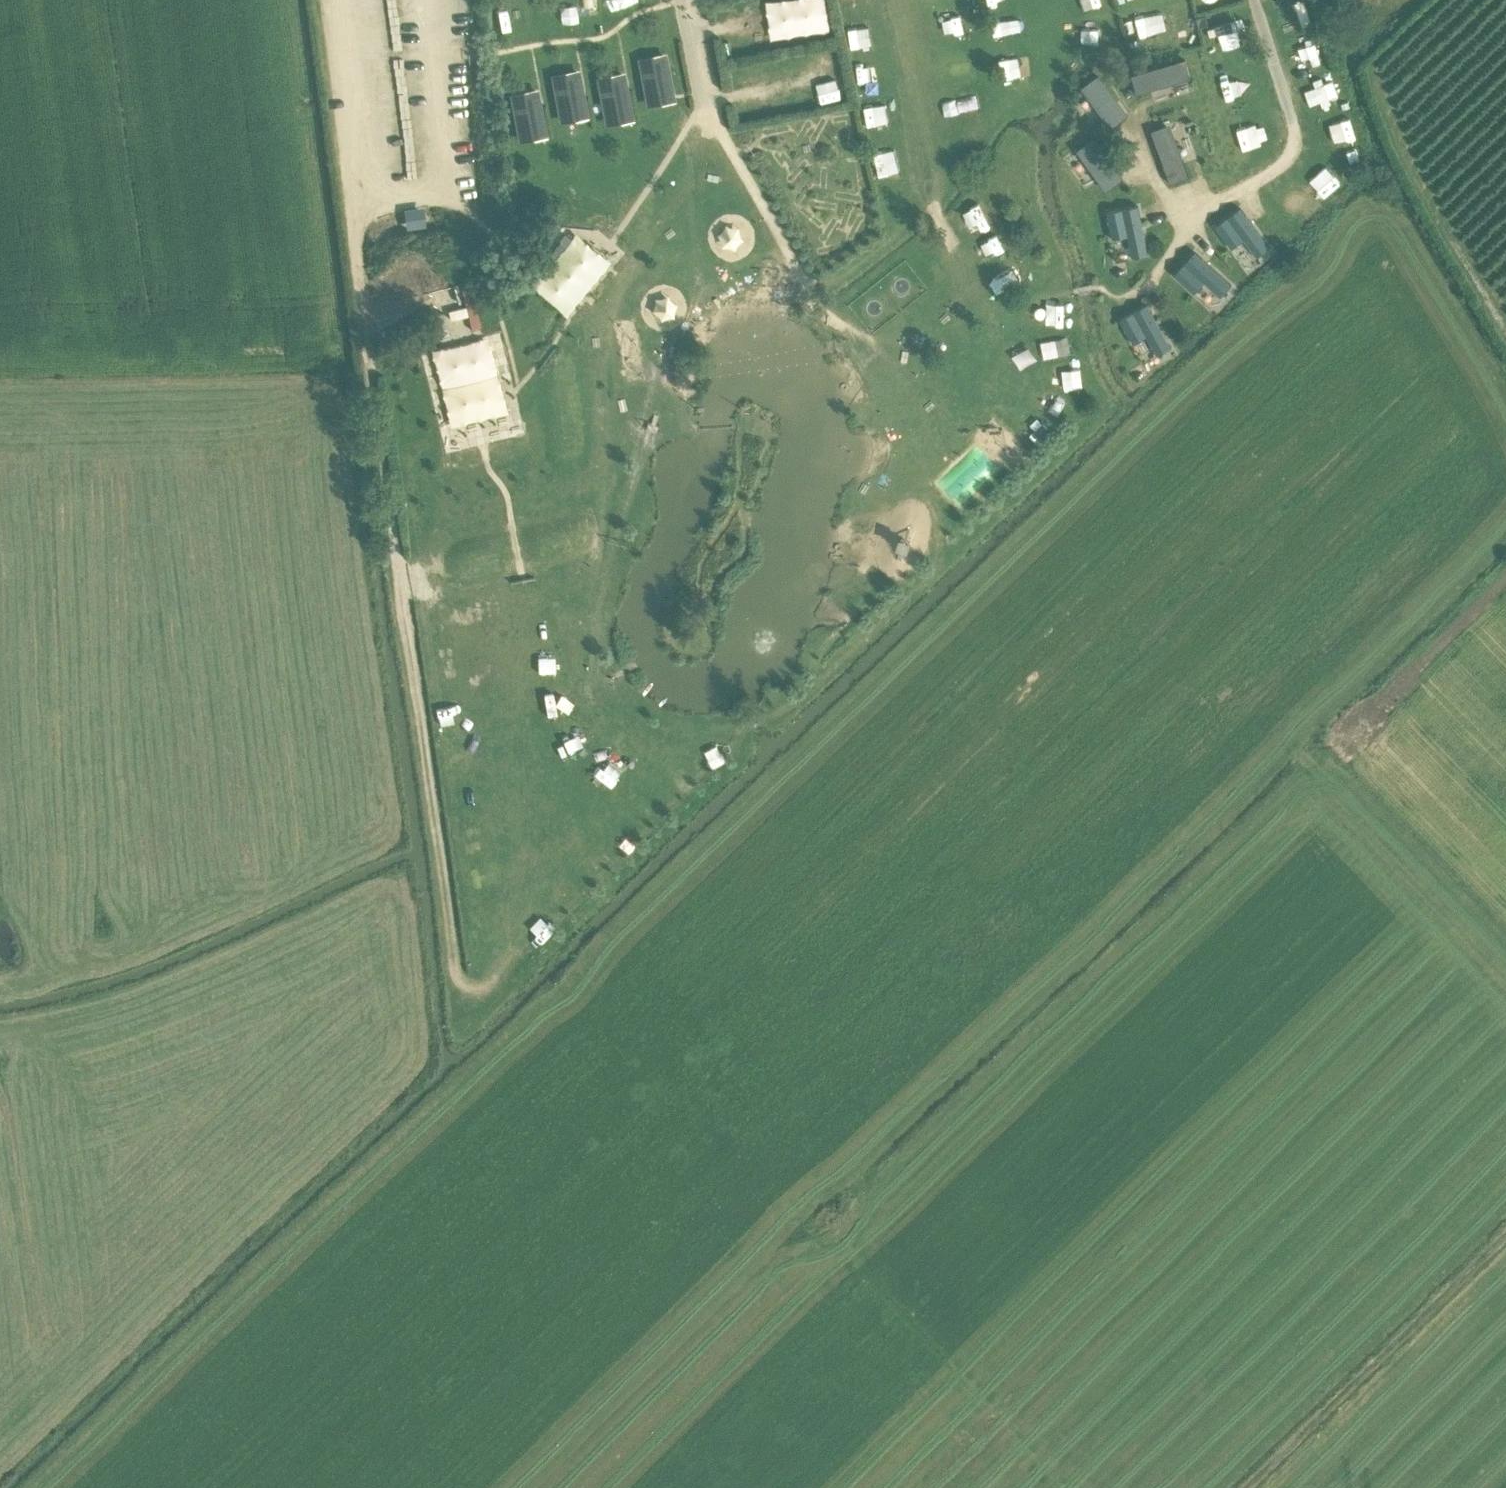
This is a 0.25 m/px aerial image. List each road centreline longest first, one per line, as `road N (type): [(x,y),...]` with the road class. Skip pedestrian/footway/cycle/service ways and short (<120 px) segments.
road 1 (track): [(1505,1233),(1243,1487)]

